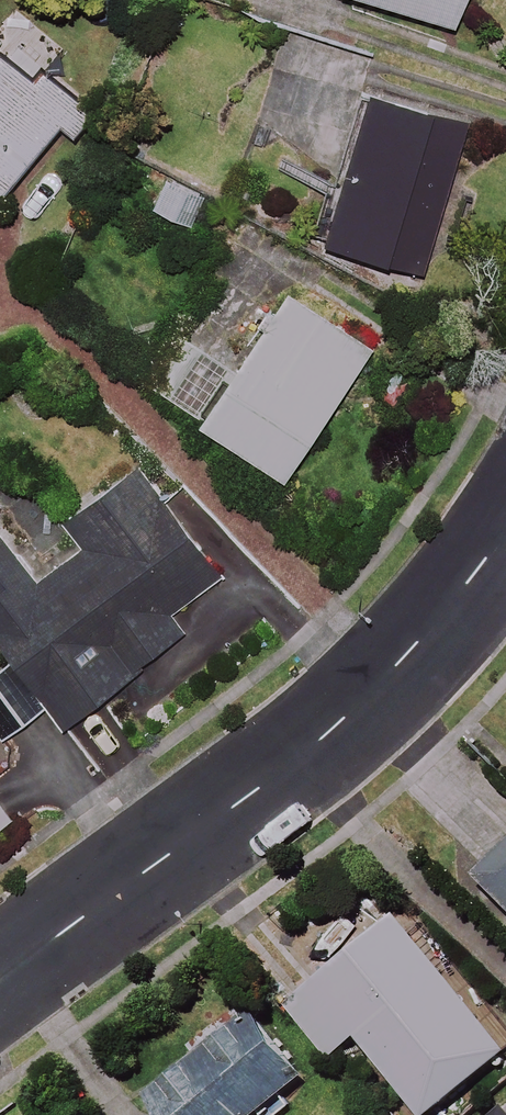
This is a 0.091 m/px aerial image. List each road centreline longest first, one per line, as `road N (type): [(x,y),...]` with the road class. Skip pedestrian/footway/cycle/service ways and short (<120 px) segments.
road 1 (residential): [(505,533),(408,656),(334,728),(0,978)]

